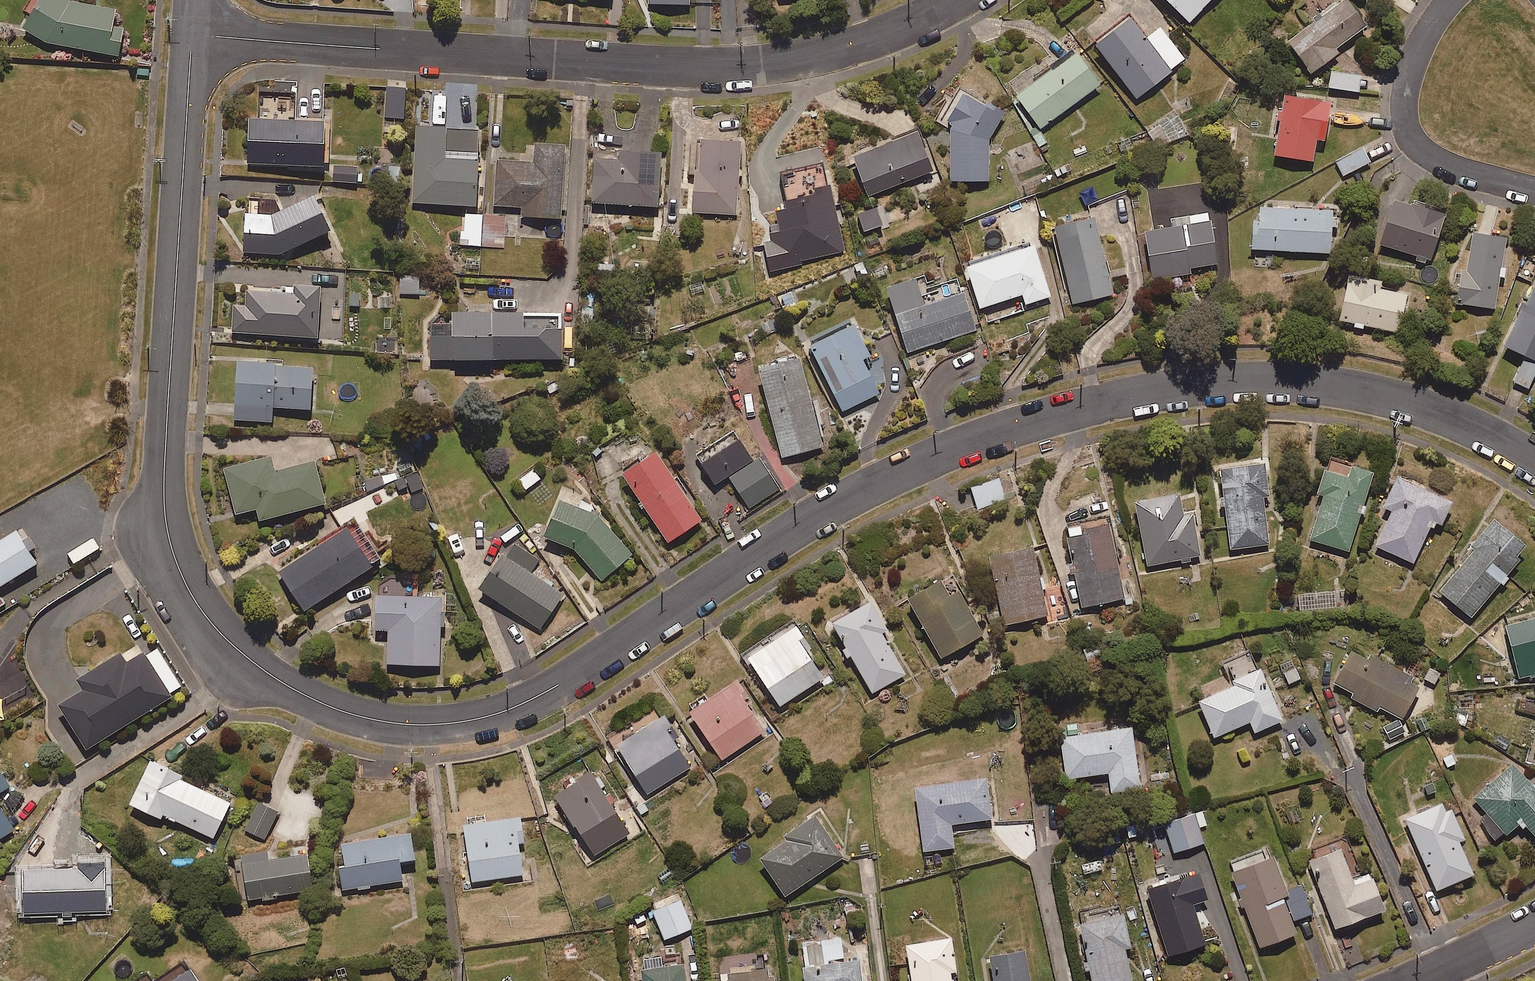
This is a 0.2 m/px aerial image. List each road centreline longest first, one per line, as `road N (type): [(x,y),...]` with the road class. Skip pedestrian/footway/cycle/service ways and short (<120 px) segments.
road 1 (residential): [(193,33),(166,443),(170,548),(195,601),(232,645),(300,694),(352,715),(424,726),(513,709),(876,483),(986,436),(1102,402),(1245,381),(1344,387),(1432,410),(1534,462)]
road 2 (residential): [(193,33),(716,66),(860,43),(957,0)]
road 3 (residential): [(1534,190),(1446,166),(1406,128),(1405,82),(1448,0)]
road 4 (residential): [(1534,923),(1411,980)]

